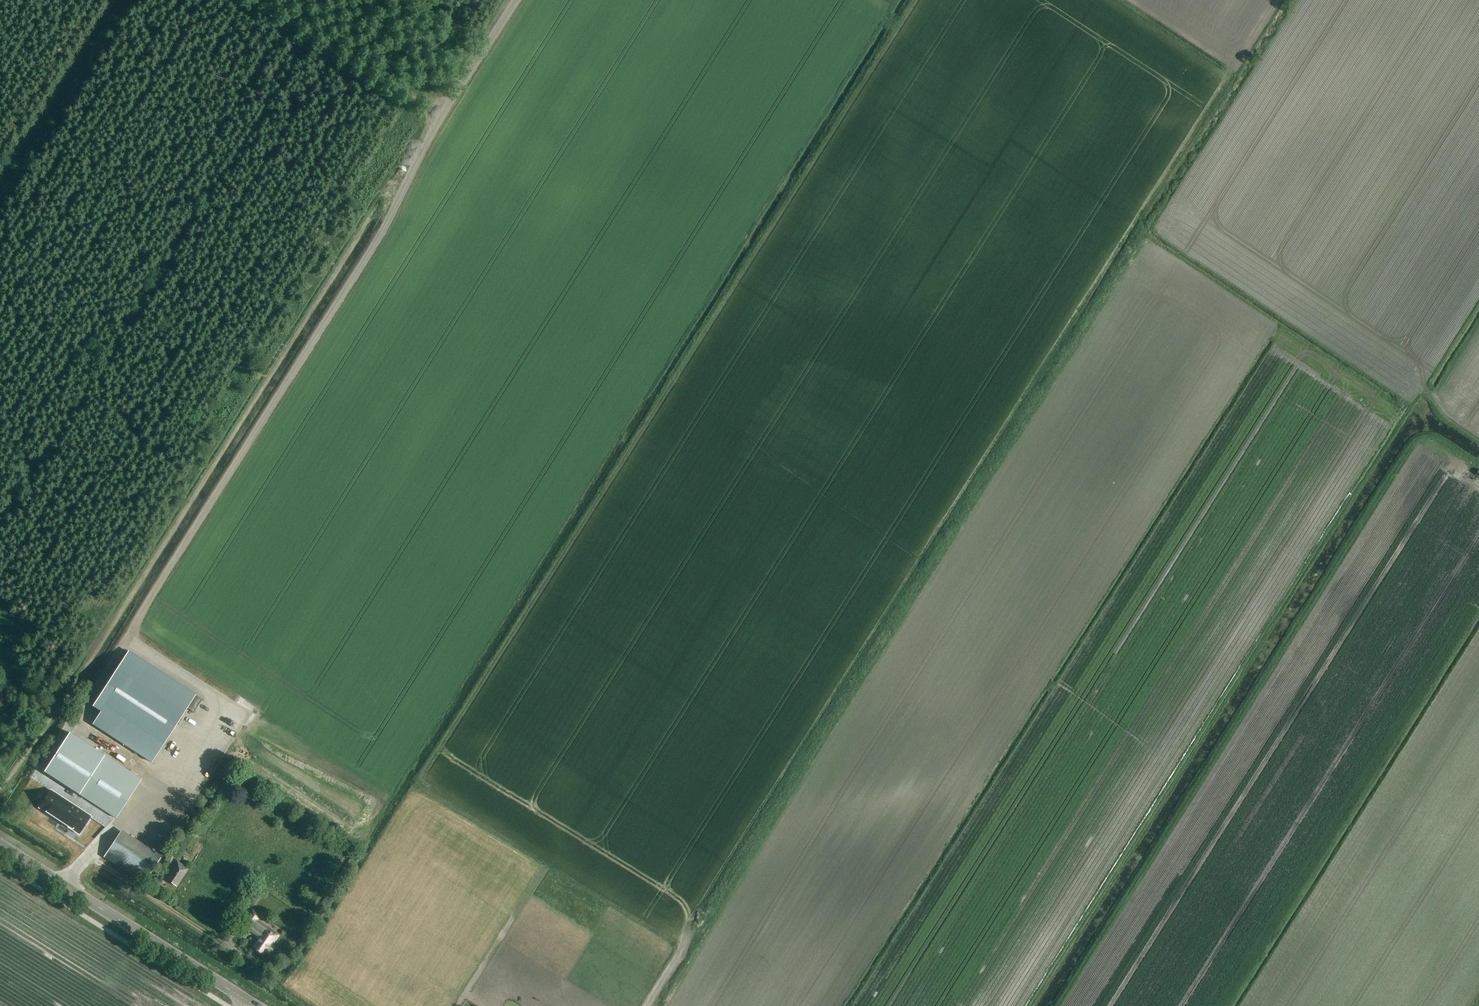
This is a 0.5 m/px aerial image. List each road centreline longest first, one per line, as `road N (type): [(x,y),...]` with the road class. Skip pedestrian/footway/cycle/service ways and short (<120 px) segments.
road 1 (track): [(517,0),(381,233),(77,711)]
road 2 (tertiary): [(0,844),(248,1002)]
road 3 (track): [(728,881),(684,943),(676,930),(636,908)]

